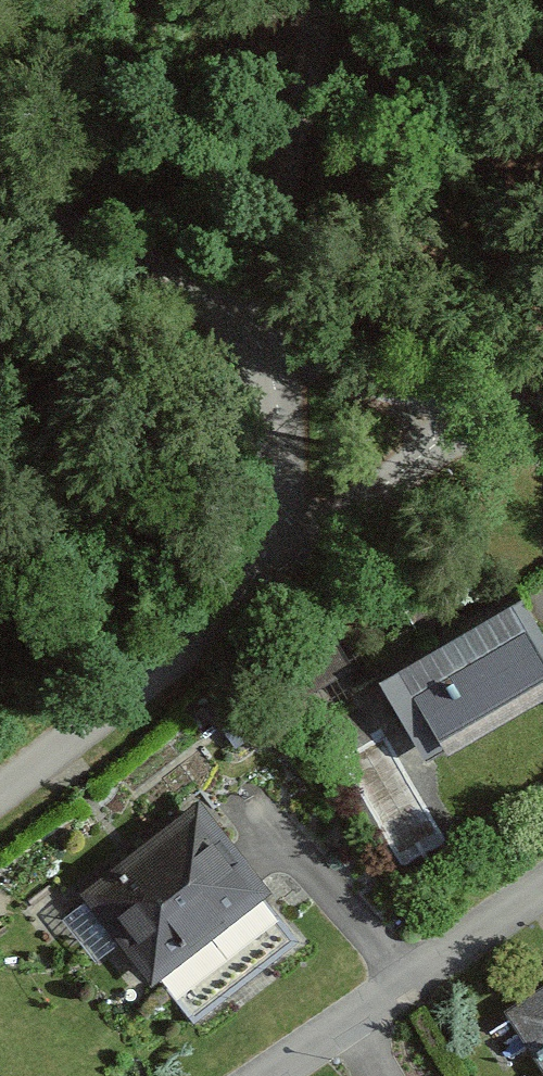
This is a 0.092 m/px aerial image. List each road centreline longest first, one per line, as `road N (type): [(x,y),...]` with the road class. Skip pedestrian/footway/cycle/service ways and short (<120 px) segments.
road 1 (residential): [(0,787),(117,704),(234,603),(284,535)]
road 2 (residential): [(542,882),(255,1075)]
road 3 (track): [(261,330),(317,0)]
road 4 (residential): [(261,330),(0,197)]
road 5 (residential): [(284,535),(352,514),(464,415)]
road 6 (residential): [(261,330),(464,415)]
road 7 (residential): [(284,535),(261,330)]

